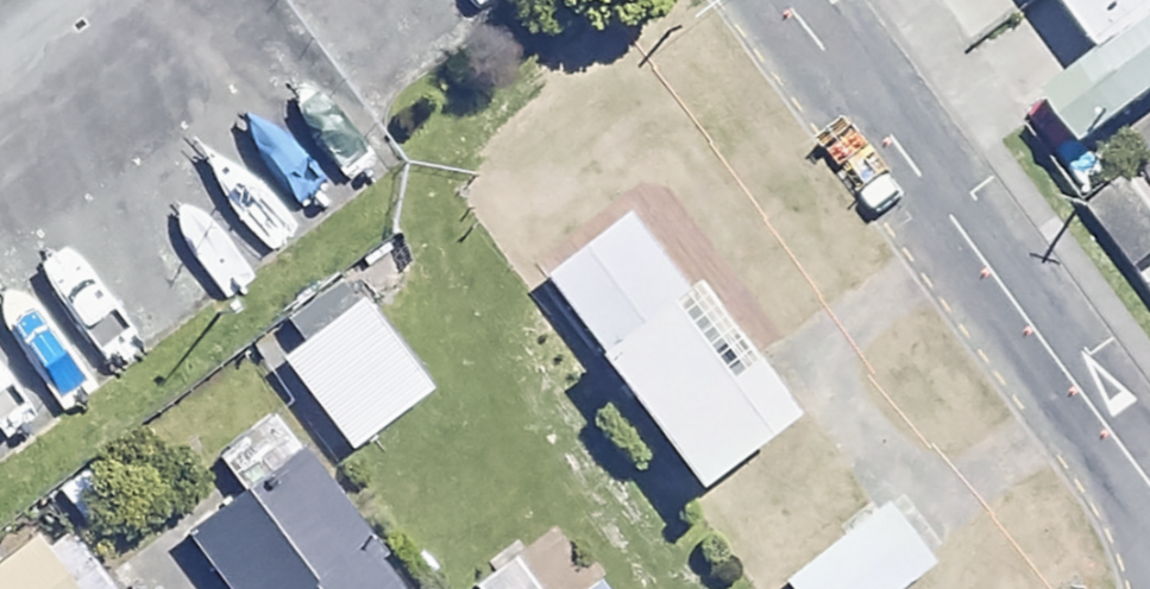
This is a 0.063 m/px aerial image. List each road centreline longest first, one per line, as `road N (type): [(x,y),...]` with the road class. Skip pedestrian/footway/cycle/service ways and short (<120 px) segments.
road 1 (unclassified): [(771,0),(1149,496)]

